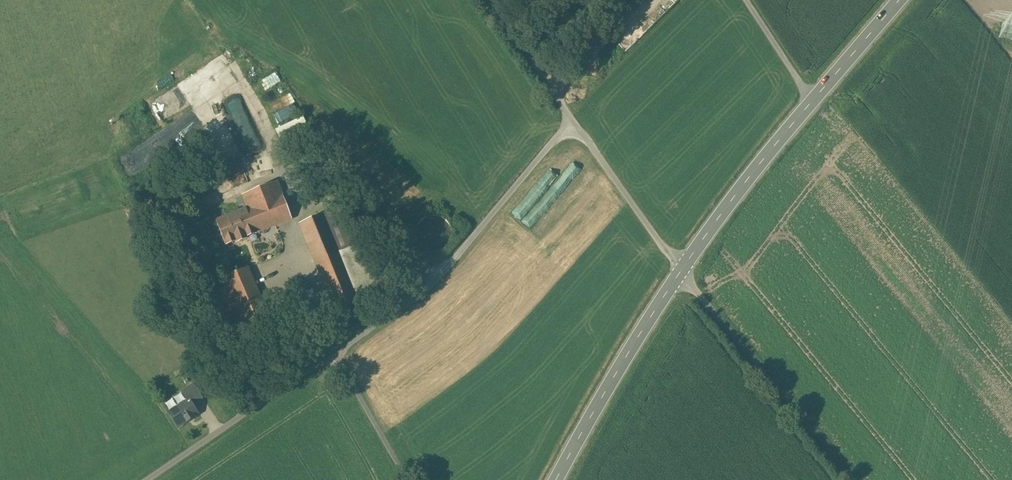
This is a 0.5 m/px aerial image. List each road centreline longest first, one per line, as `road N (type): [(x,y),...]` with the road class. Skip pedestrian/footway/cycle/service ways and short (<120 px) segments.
road 1 (unclassified): [(143,479),(447,270),(572,122)]
road 2 (secondary): [(898,0),(681,270)]
road 3 (unclassified): [(853,479),(681,270)]
road 4 (secondary): [(681,270),(556,479)]
road 5 (unclassified): [(681,270),(572,122)]
road 6 (unclassified): [(572,122),(486,0)]
road 7 (track): [(335,353),(407,479)]

